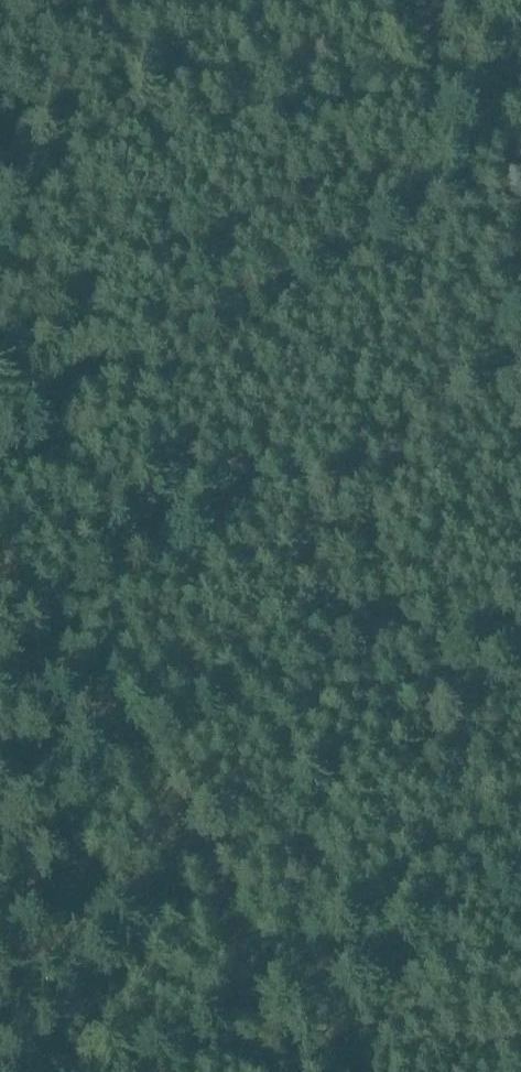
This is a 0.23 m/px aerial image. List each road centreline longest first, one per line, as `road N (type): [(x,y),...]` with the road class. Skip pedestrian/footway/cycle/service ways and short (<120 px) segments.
road 1 (track): [(390,0),(520,176)]
road 2 (track): [(150,0),(0,35)]

